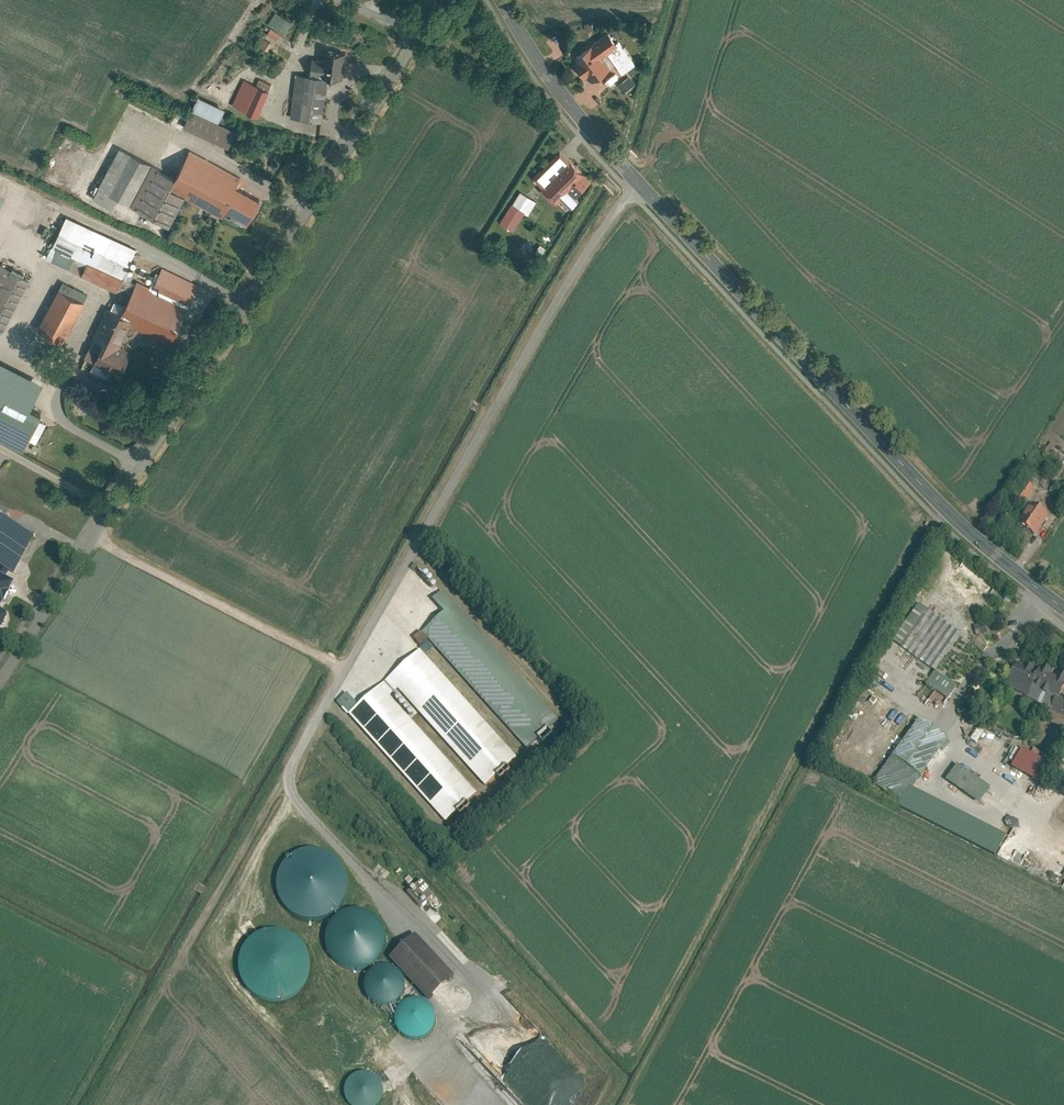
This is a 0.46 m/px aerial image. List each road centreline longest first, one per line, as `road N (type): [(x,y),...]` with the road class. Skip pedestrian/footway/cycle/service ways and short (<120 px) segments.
road 1 (tertiary): [(496,0),(626,181),(972,539),(1063,608)]
road 2 (unclassified): [(416,34),(0,662)]
road 3 (track): [(626,181),(602,208),(301,724)]
road 4 (track): [(82,1104),(301,724)]
road 5 (track): [(336,668),(82,533)]

